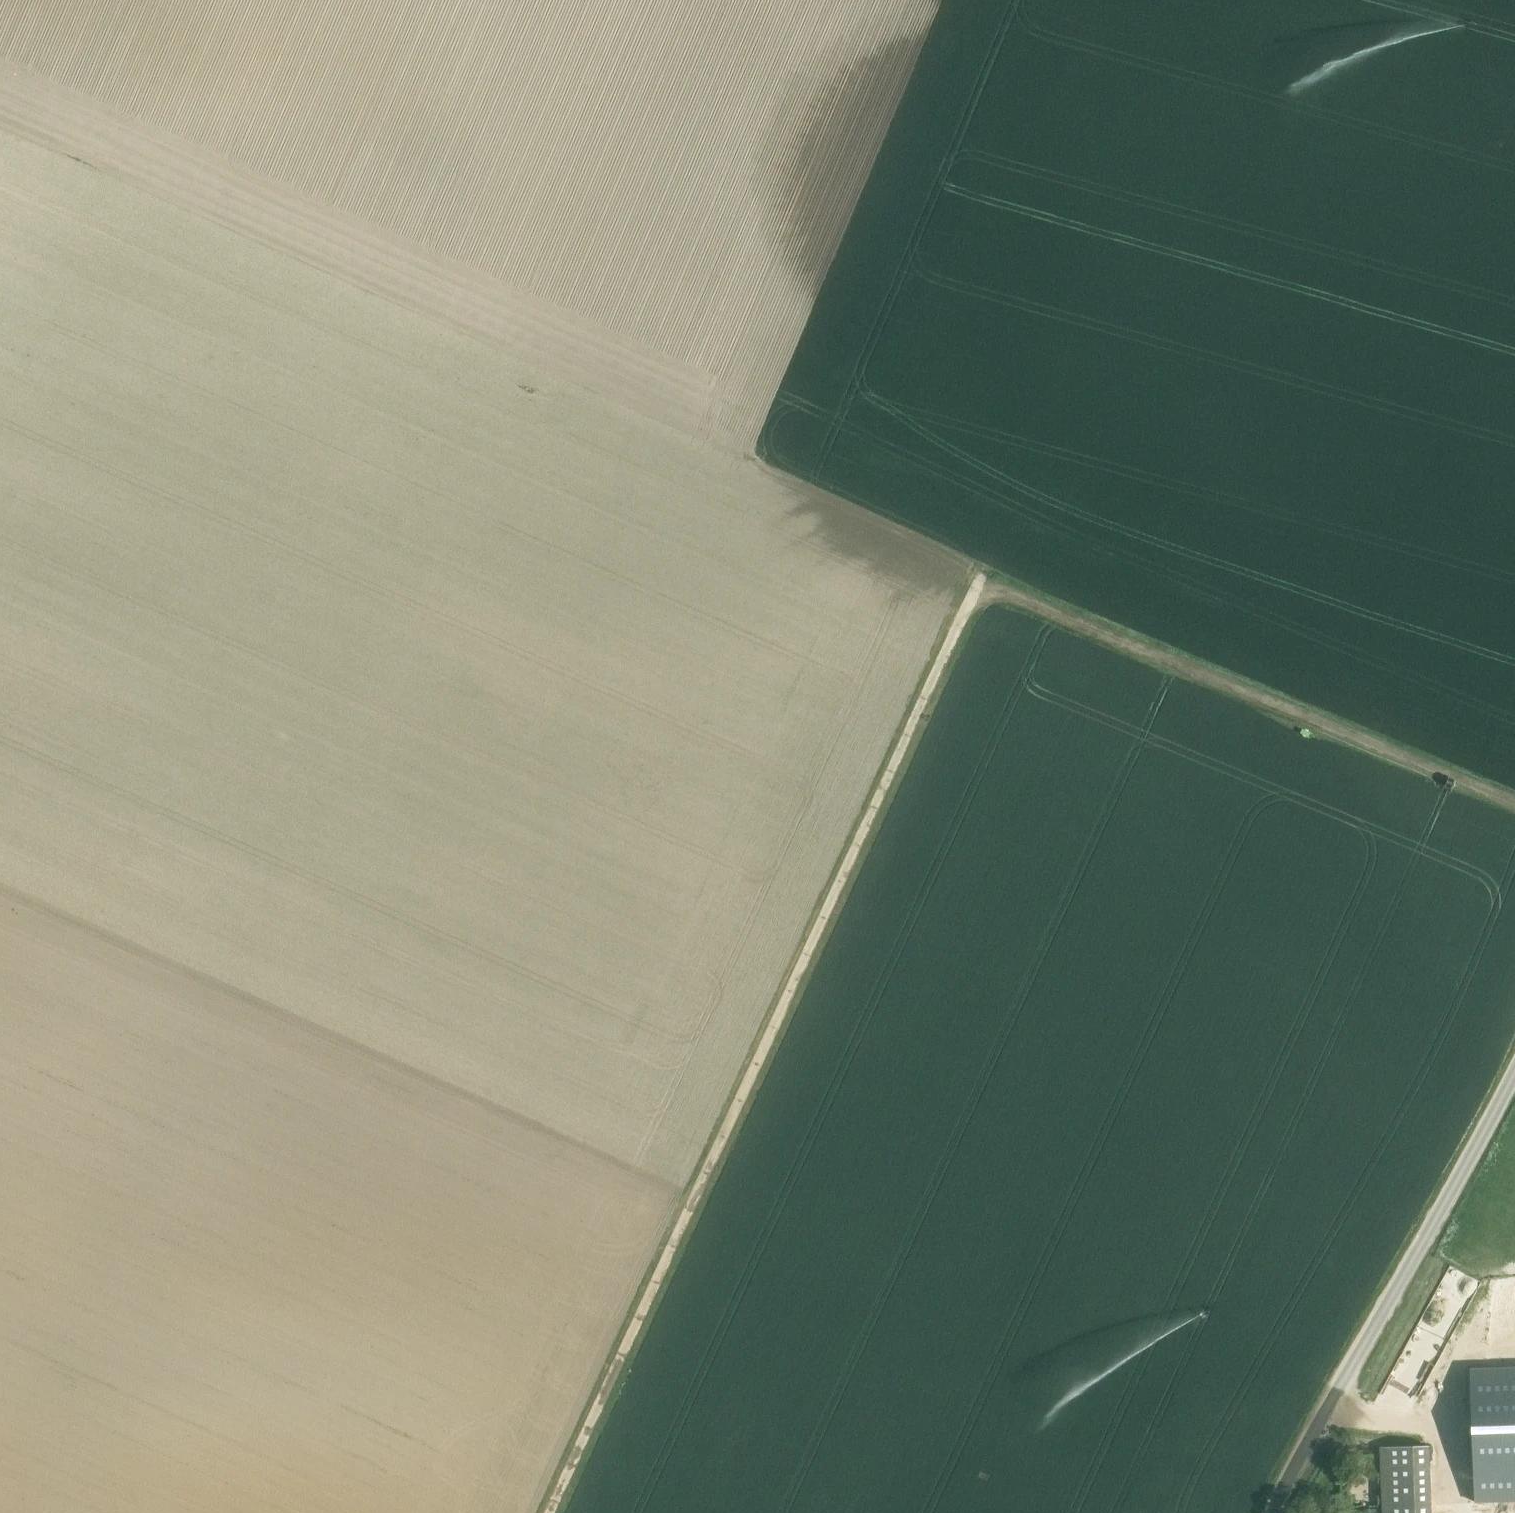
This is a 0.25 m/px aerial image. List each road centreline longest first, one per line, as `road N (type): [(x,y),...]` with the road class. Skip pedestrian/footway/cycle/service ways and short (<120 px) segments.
road 1 (track): [(552,1512),(974,590),(1002,594),(1514,800)]
road 2 (unclassified): [(1264,1512),(1514,1060)]

